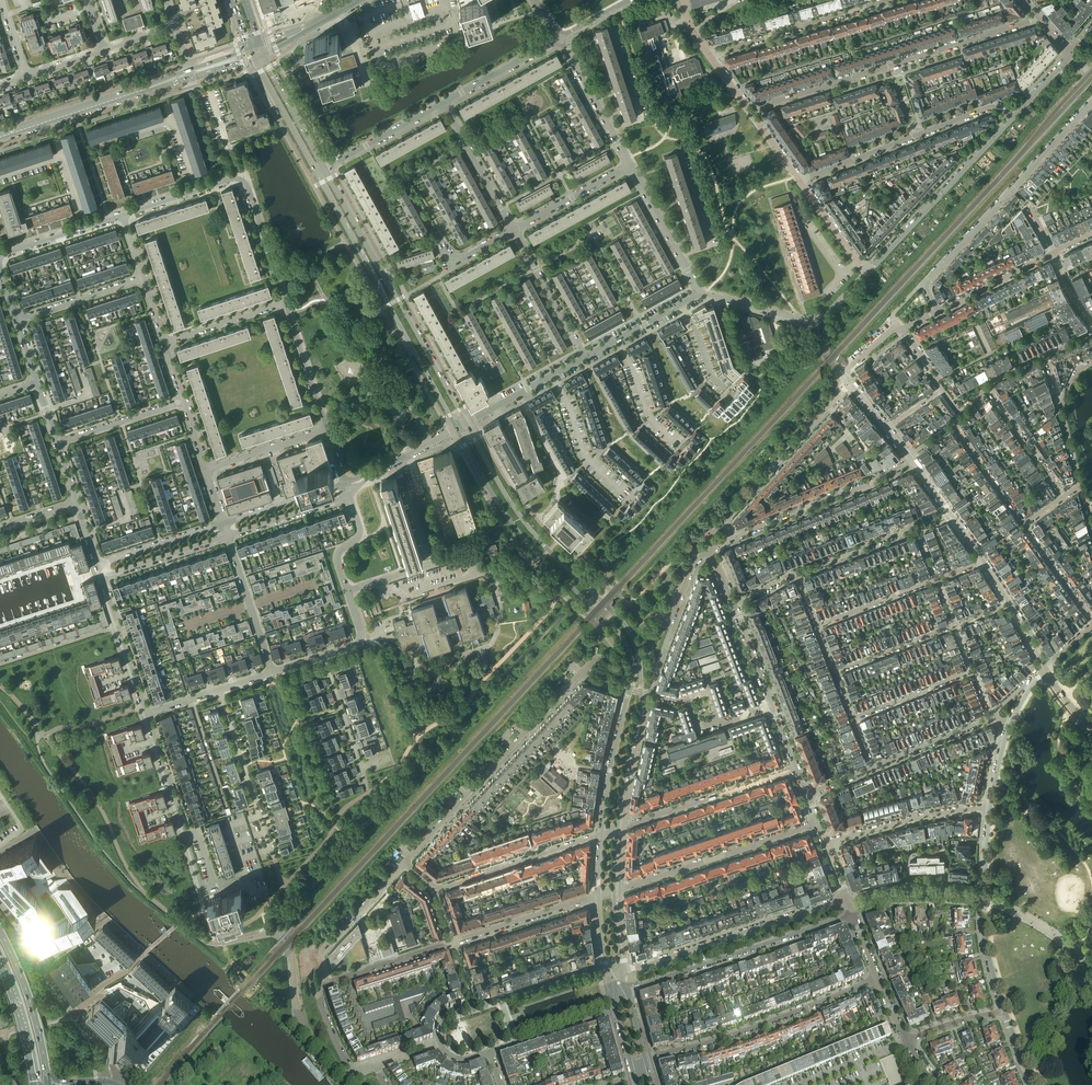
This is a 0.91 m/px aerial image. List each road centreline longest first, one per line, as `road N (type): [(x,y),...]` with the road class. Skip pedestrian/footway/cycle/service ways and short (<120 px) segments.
road 1 (tertiary): [(457,428),(512,523),(628,649),(633,679),(602,834)]
road 2 (tertiary): [(618,828),(641,702),(636,647),(620,619),(528,526),(466,423)]
road 3 (residential): [(749,110),(1038,16)]
road 4 (tertiary): [(317,172),(457,428)]
road 5 (tertiary): [(466,423),(325,168)]
road 6 (residential): [(1091,102),(923,282),(937,311)]
road 7 (residential): [(403,863),(580,673)]
road 8 (residential): [(645,1058),(768,1022),(877,978)]
road 9 (residential): [(625,991),(853,914)]
road 10 (residential): [(846,897),(622,974)]
road 11 (residential): [(800,181),(989,107),(1010,119)]
road 12 (residential): [(850,382),(712,531),(711,548)]
road 13 (residential): [(711,548),(913,462)]
road 14 (residential): [(817,821),(614,890)]
road 15 (residential): [(866,274),(1010,119)]
road 16 (residential): [(797,769),(618,828)]
road 17 (unclassified): [(107,1058),(0,904)]
road 18 (residential): [(701,293),(814,320),(866,274)]
road 19 (residential): [(885,0),(709,54)]
road 20 (residential): [(220,690),(274,858)]
road 21 (residential): [(602,834),(438,890)]
road 22 (residential): [(990,806),(825,841)]
road 23 (trunk): [(48,1084),(31,1004),(0,931)]
road 24 (secondary): [(153,87),(0,137)]
road 25 (residential): [(454,941),(599,895)]
road 26 (residential): [(327,981),(320,953),(403,863)]
road 27 (residential): [(701,293),(629,165)]
road 28 (residential): [(513,230),(444,101)]
road 29 (residential): [(585,357),(513,230)]
road 30 (residential): [(629,165),(559,39)]
road 31 (residential): [(348,590),(466,553),(472,572)]
road 32 (residential): [(145,712),(100,579)]
road 33 (residential): [(325,168),(444,101)]
road 34 (residential): [(100,579),(230,539)]
road 35 (residential): [(606,964),(477,1007)]
road 36 (residential): [(325,656),(366,785)]
road 37 (residential): [(849,905),(922,893),(983,898)]
road 38 (residential): [(986,386),(1063,497)]
road 39 (residential): [(225,523),(97,565)]
road 40 (residential): [(489,1051),(616,1009)]
road 41 (residential): [(454,941),(327,981)]
road 42 (residential): [(17,318),(144,278)]
road 43 (residential): [(513,230),(629,165)]
road 44 (residential): [(284,303),(239,178)]
road 45 (residential): [(326,429),(284,303)]
road 46 (residential): [(585,357),(701,293)]
road 47 (residential): [(57,441),(183,402)]
road 48 (residential): [(185,837),(145,712)]
road 49 (residential): [(444,101),(559,39)]
road 50 (residential): [(0,255),(124,214)]
road 51 (residential): [(937,311),(1053,252)]
road 52 (residential): [(230,539),(337,501),(348,489)]
road 53 (residential): [(873,767),(992,717)]
road 54 (tertiary): [(255,59),(317,172)]
road 55 (residential): [(817,626),(937,579)]
road 56 (residential): [(955,625),(835,671)]
road 57 (tertiary): [(325,168),(264,55)]
road 58 (residential): [(854,718),(973,671)]
road 59 (residential): [(348,489),(225,523)]
road 60 (residential): [(916,529),(797,574)]
road 61 (residential): [(954,422),(1025,525)]
road 62 (residential): [(348,489),(457,428)]
road 63 (residential): [(284,303),(165,339)]
road 64 (trunk): [(0,965),(34,1084)]
road 65 (residential): [(209,467),(326,429)]
road 66 (residential): [(373,1064),(351,1071),(320,993),(327,981)]
road 67 (residential): [(124,214),(239,178)]

